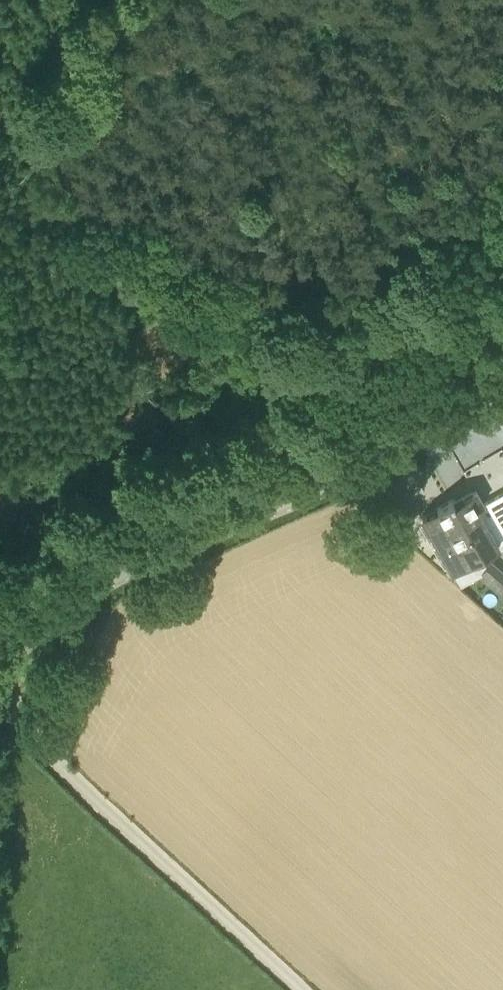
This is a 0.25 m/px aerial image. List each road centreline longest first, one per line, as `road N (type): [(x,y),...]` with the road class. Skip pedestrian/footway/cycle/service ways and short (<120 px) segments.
road 1 (unclassified): [(0,670),(45,622),(106,580),(382,459),(502,383)]
road 2 (track): [(382,459),(394,379),(383,308),(389,211),(459,112),(502,15)]
road 3 (unclassified): [(303,989),(70,776),(0,692)]

